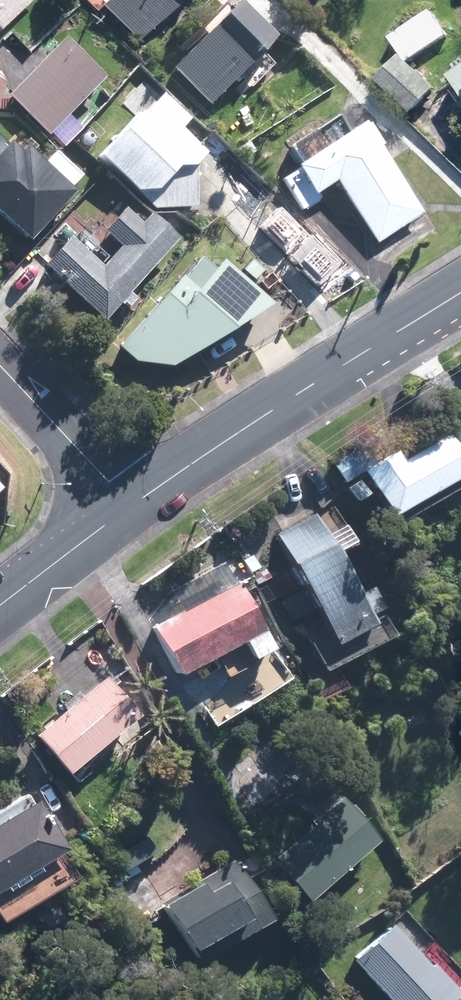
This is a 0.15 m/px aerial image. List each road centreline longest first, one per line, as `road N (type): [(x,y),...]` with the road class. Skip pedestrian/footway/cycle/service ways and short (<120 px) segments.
road 1 (tertiary): [(133,505),(460,293)]
road 2 (residential): [(0,362),(133,505)]
road 3 (tertiary): [(0,607),(133,505)]

